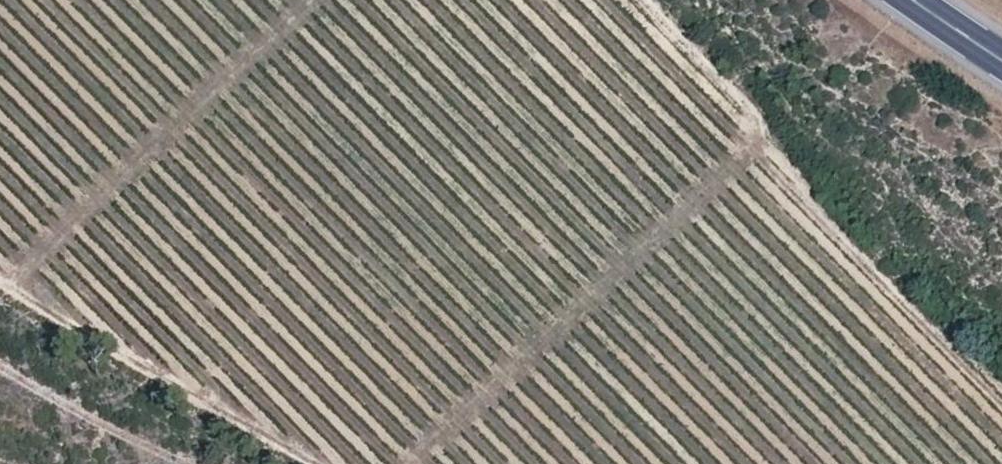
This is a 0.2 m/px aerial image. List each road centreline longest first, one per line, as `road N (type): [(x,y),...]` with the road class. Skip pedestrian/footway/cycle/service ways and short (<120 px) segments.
road 1 (track): [(0,366),(187,463)]

